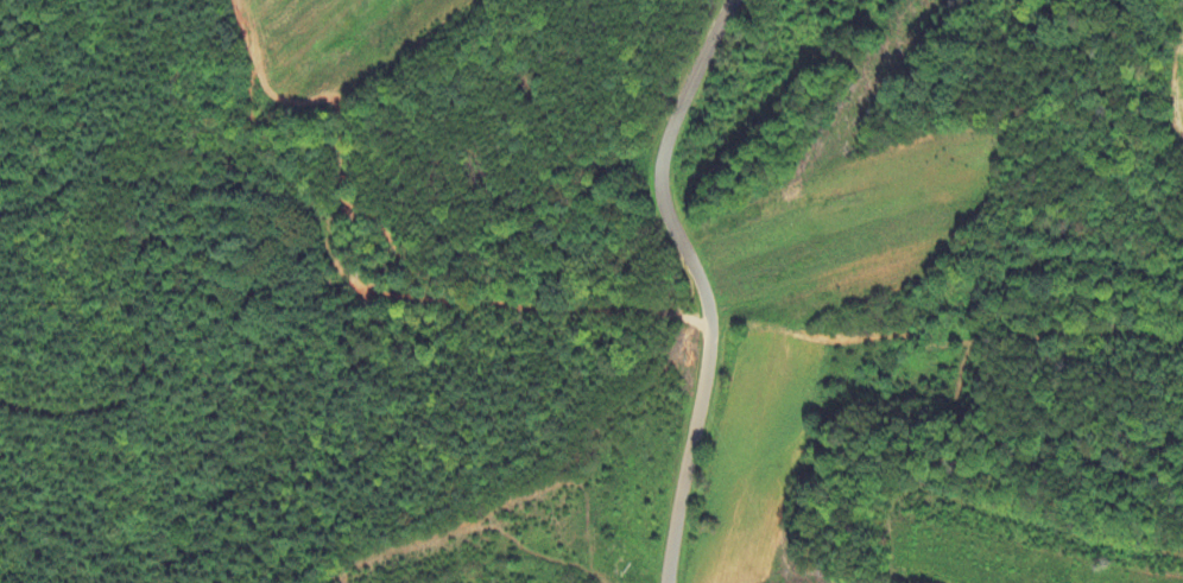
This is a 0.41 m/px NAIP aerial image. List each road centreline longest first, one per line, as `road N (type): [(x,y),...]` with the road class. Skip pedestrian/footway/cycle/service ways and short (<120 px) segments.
road 1 (residential): [(669,582),(711,322),(652,185),(671,120),(729,0)]

